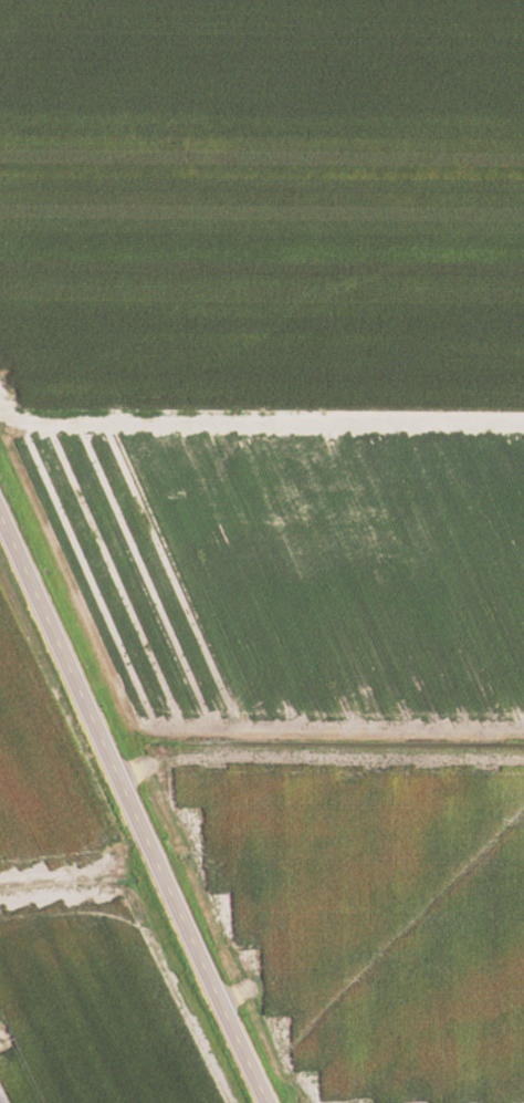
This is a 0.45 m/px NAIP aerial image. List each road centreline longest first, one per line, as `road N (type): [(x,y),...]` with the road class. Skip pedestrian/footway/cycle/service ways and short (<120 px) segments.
road 1 (primary): [(0,524),(264,1102)]

